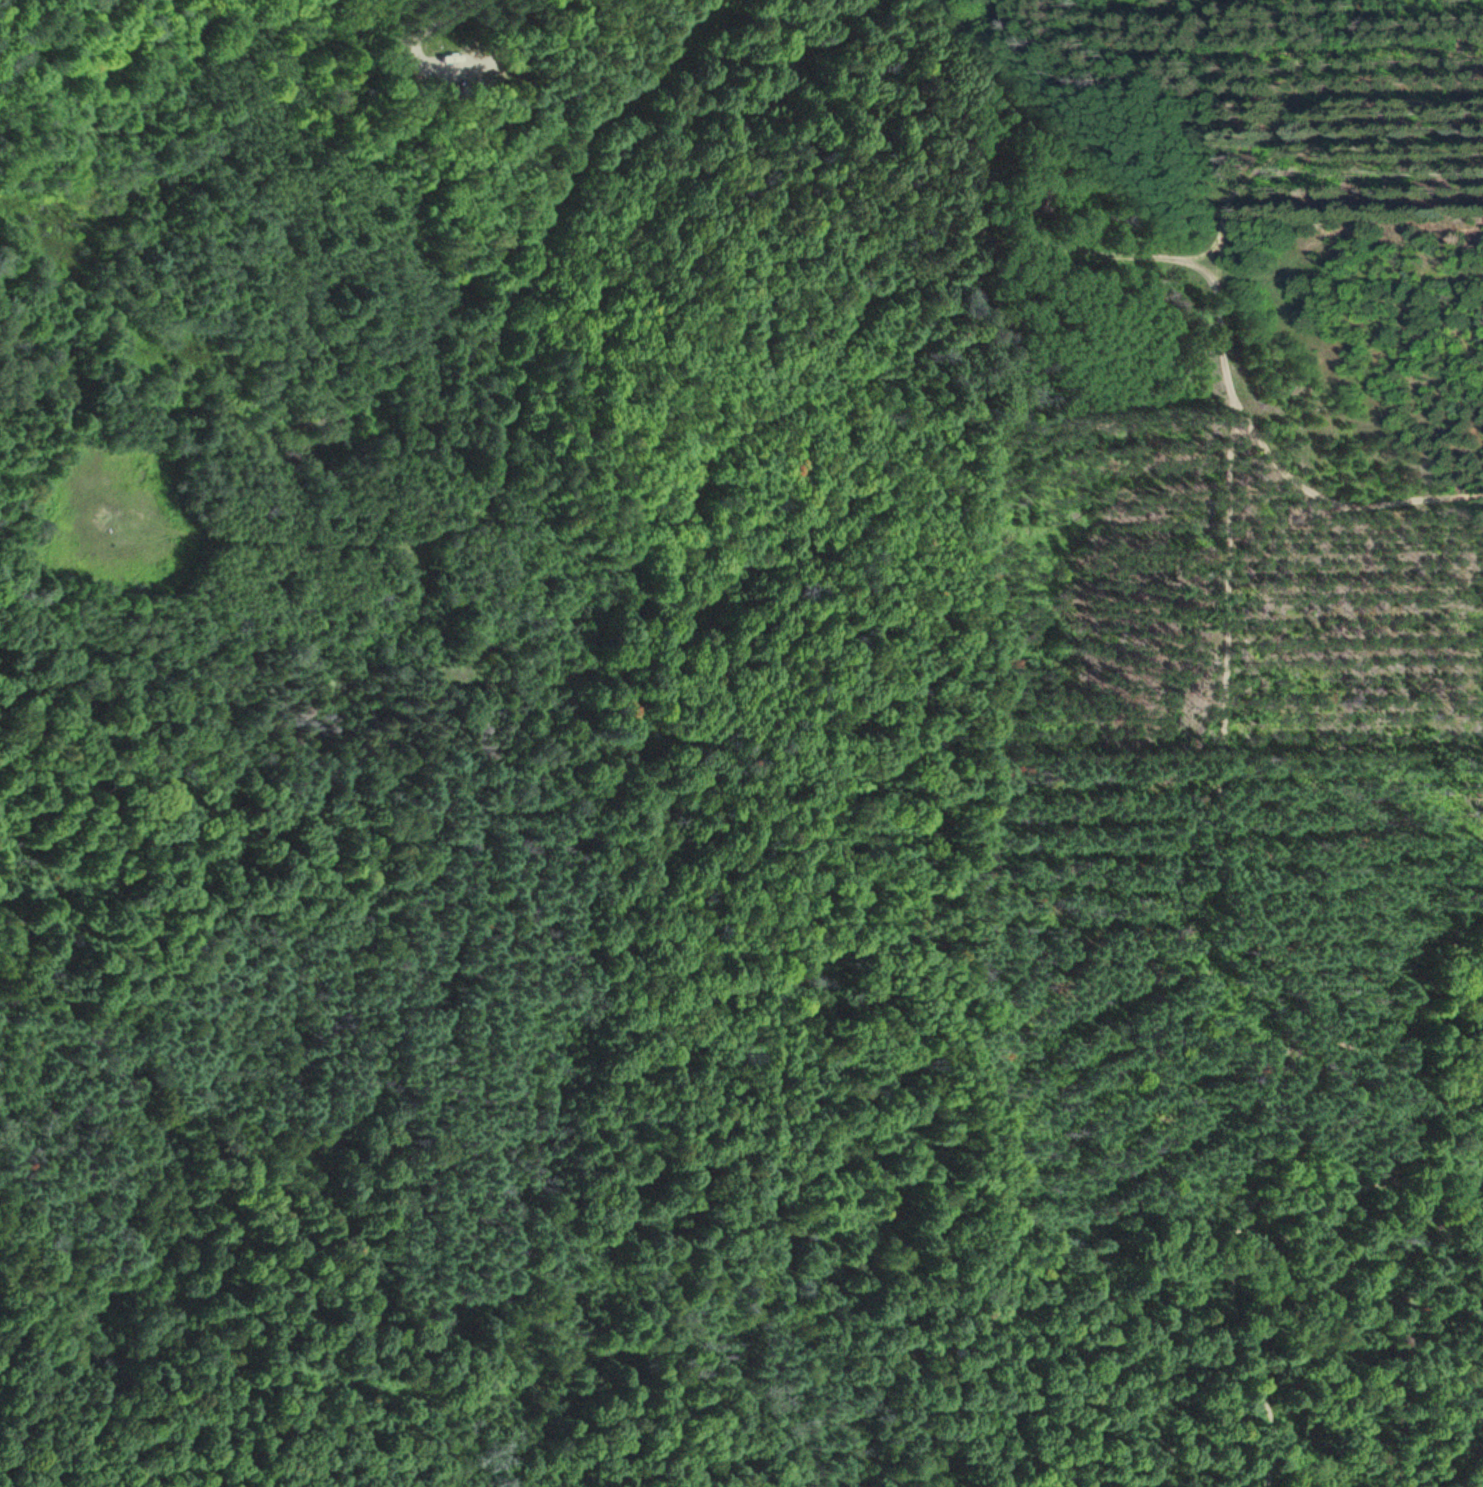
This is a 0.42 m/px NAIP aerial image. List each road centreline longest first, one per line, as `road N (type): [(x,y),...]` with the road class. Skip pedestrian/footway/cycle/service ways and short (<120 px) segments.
road 1 (residential): [(971,227),(986,0)]

